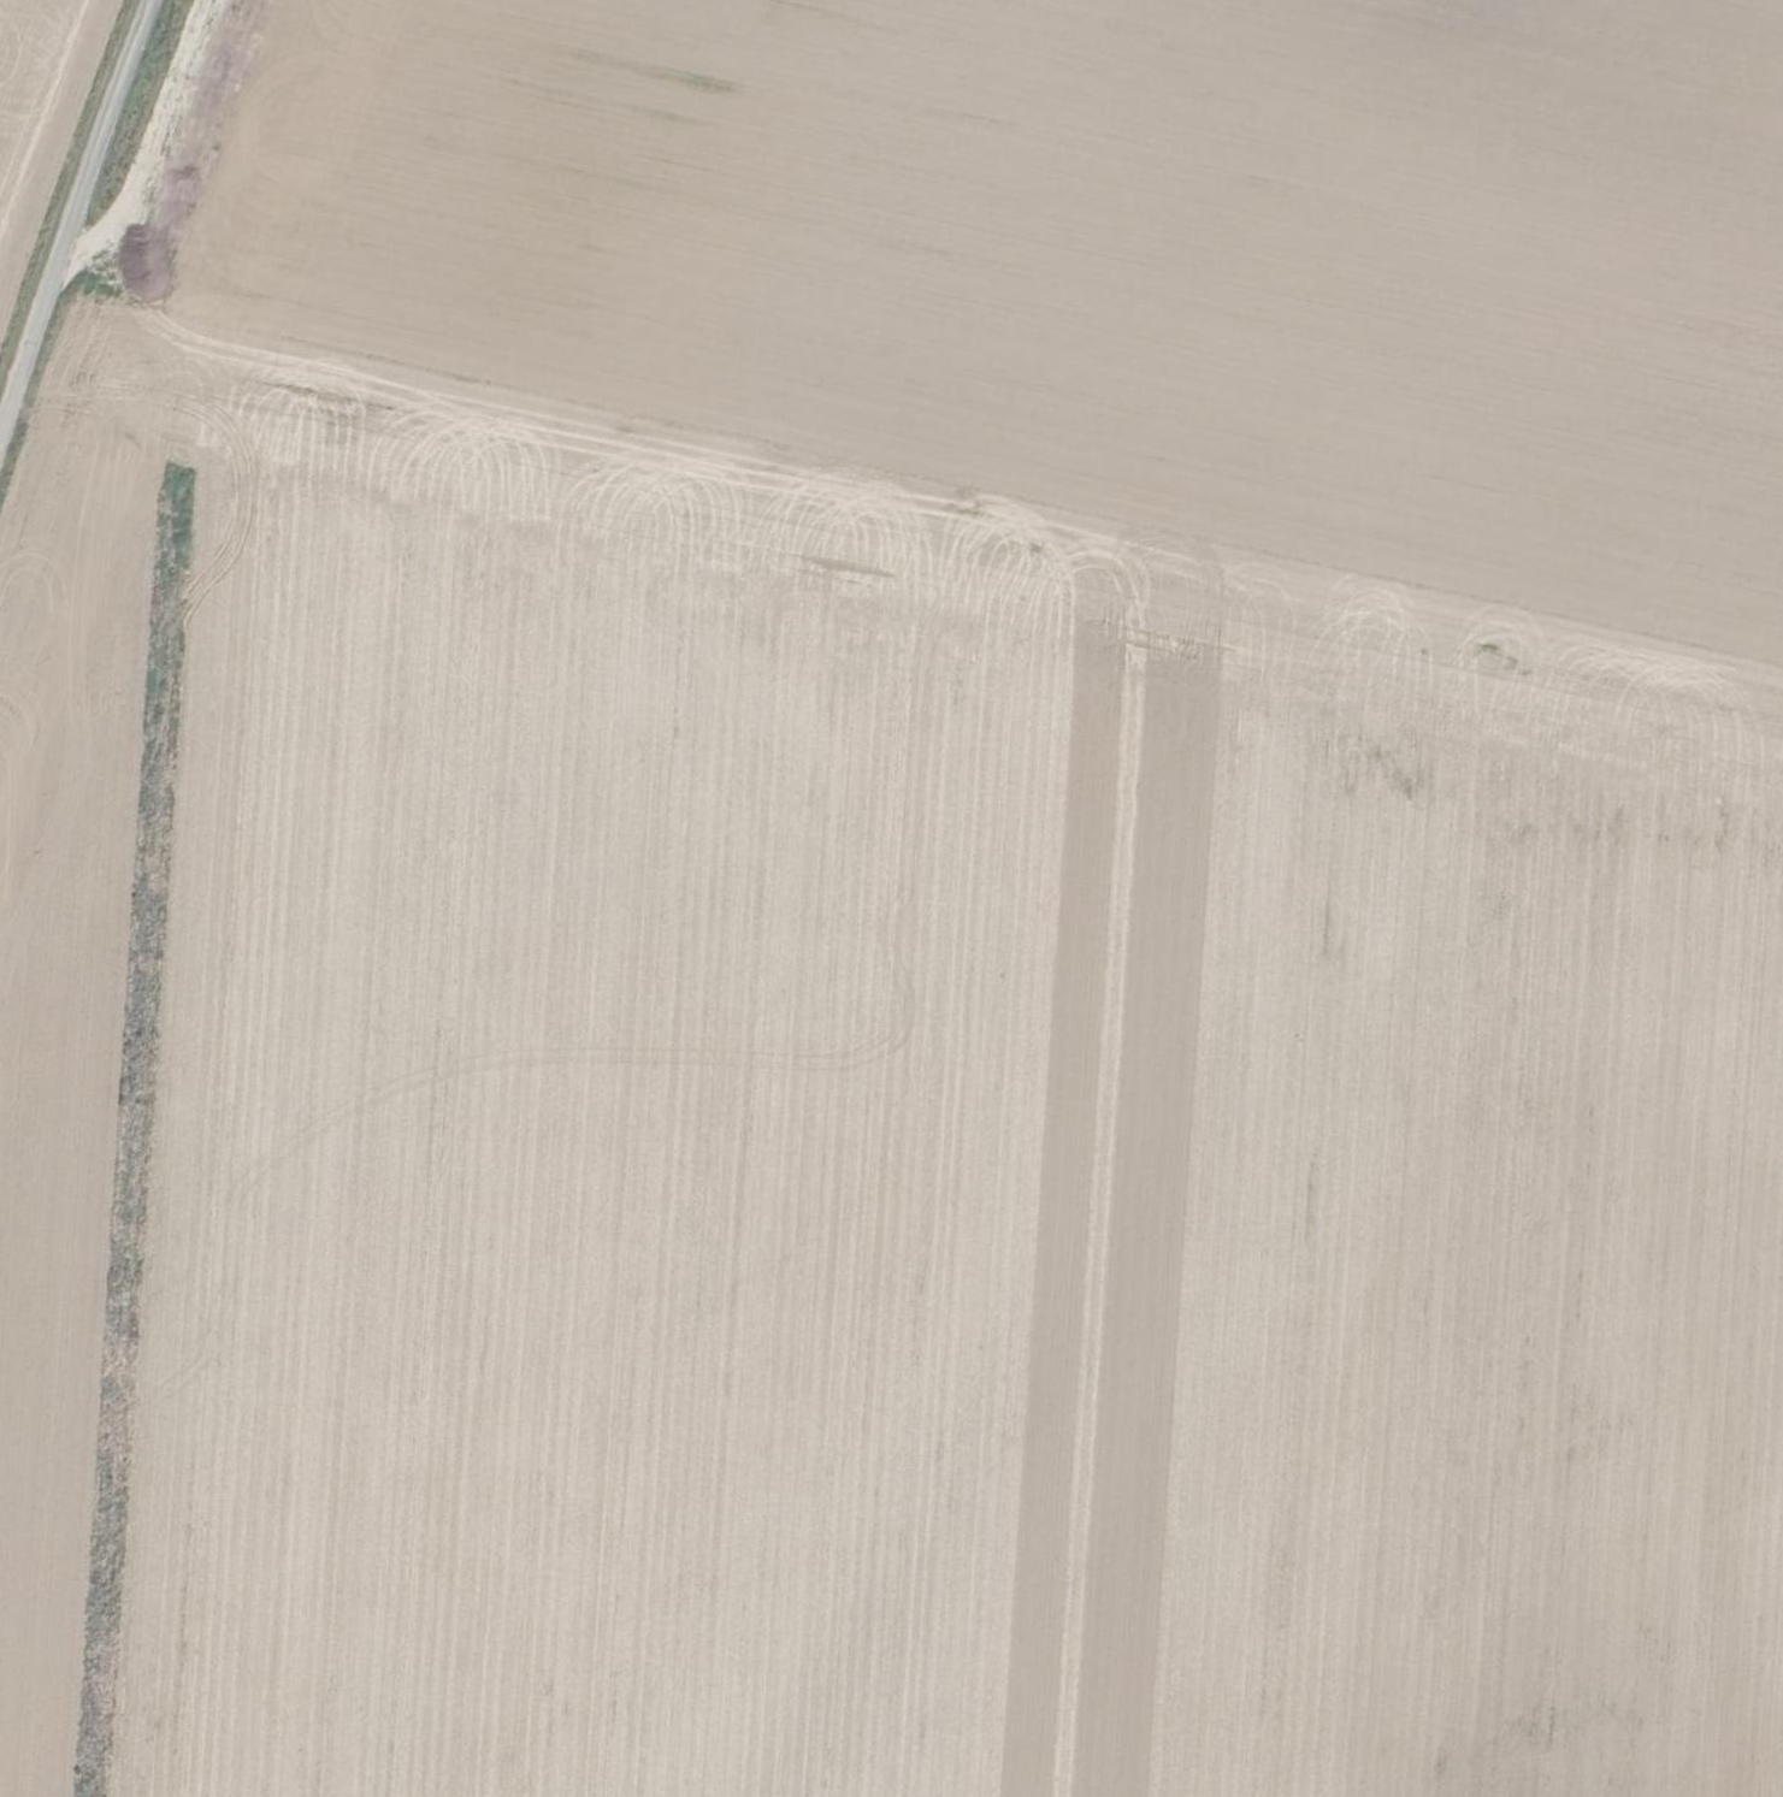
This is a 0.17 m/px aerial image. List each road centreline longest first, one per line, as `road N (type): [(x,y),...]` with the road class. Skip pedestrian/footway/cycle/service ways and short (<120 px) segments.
road 1 (tertiary): [(166,0),(71,226),(0,454)]

